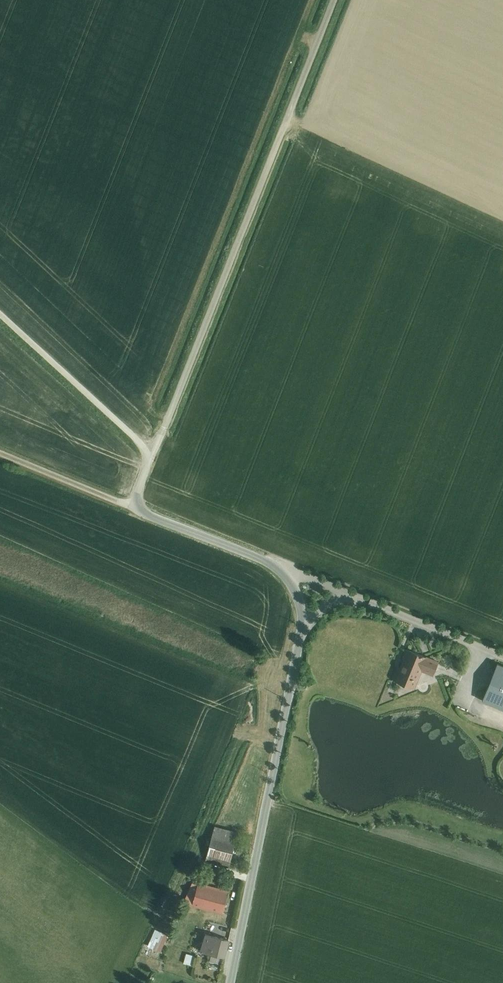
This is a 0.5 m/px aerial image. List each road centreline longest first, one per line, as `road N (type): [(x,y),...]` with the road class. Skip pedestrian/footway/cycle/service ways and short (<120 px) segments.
road 1 (unclassified): [(230,982),(302,612),(290,583),(271,564),(139,510),(149,465)]
road 2 (unclassified): [(149,465),(335,0)]
road 3 (unclassified): [(149,465),(137,440),(0,313)]

